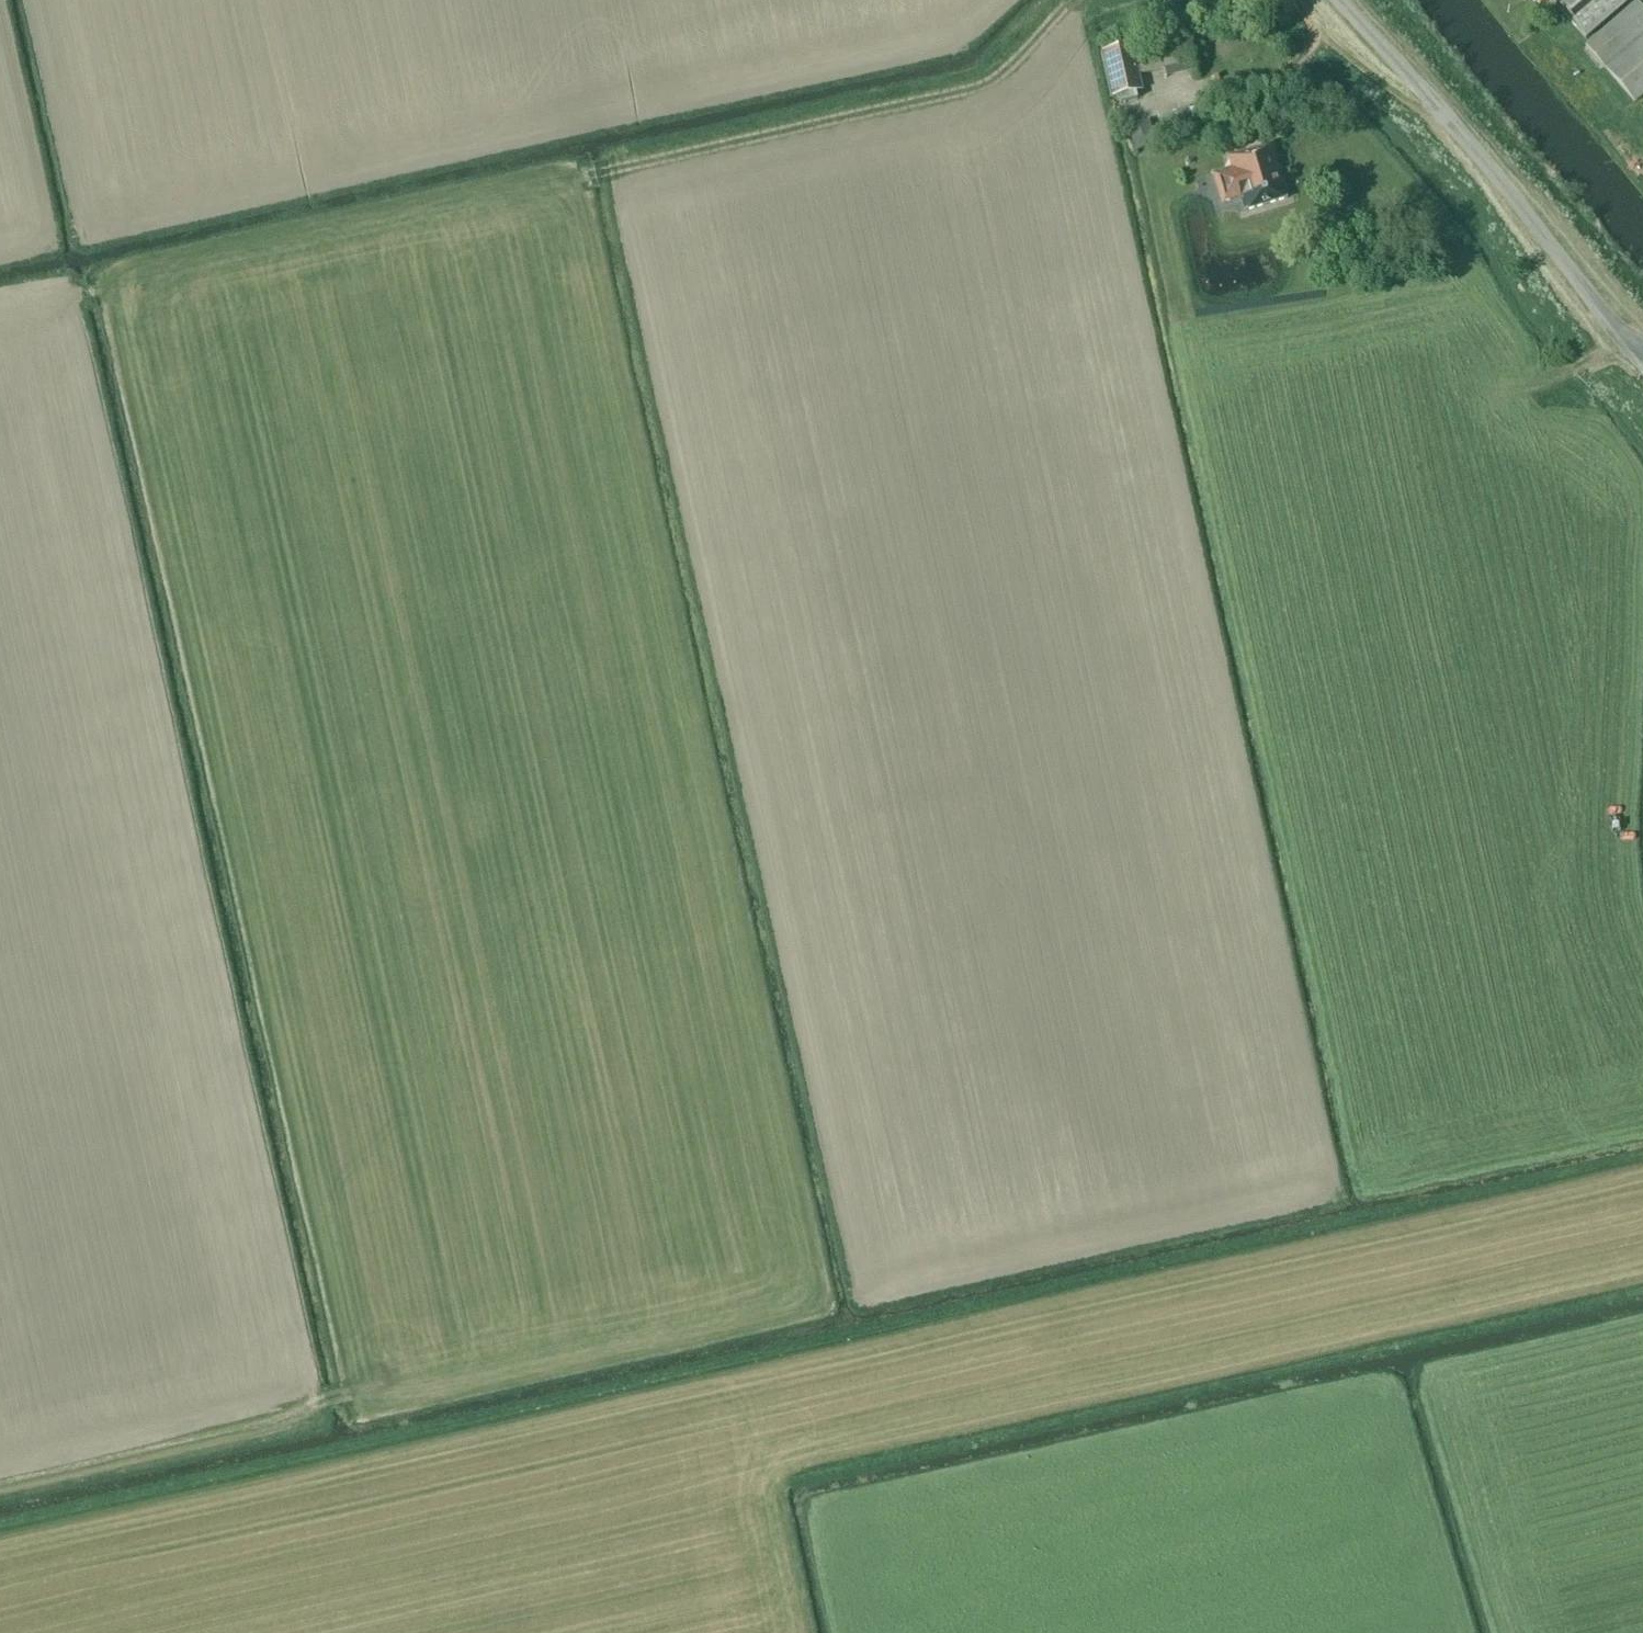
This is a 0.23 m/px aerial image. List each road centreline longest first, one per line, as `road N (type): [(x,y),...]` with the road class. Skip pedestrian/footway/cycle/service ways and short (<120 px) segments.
road 1 (unclassified): [(1642,357),(1338,0)]

